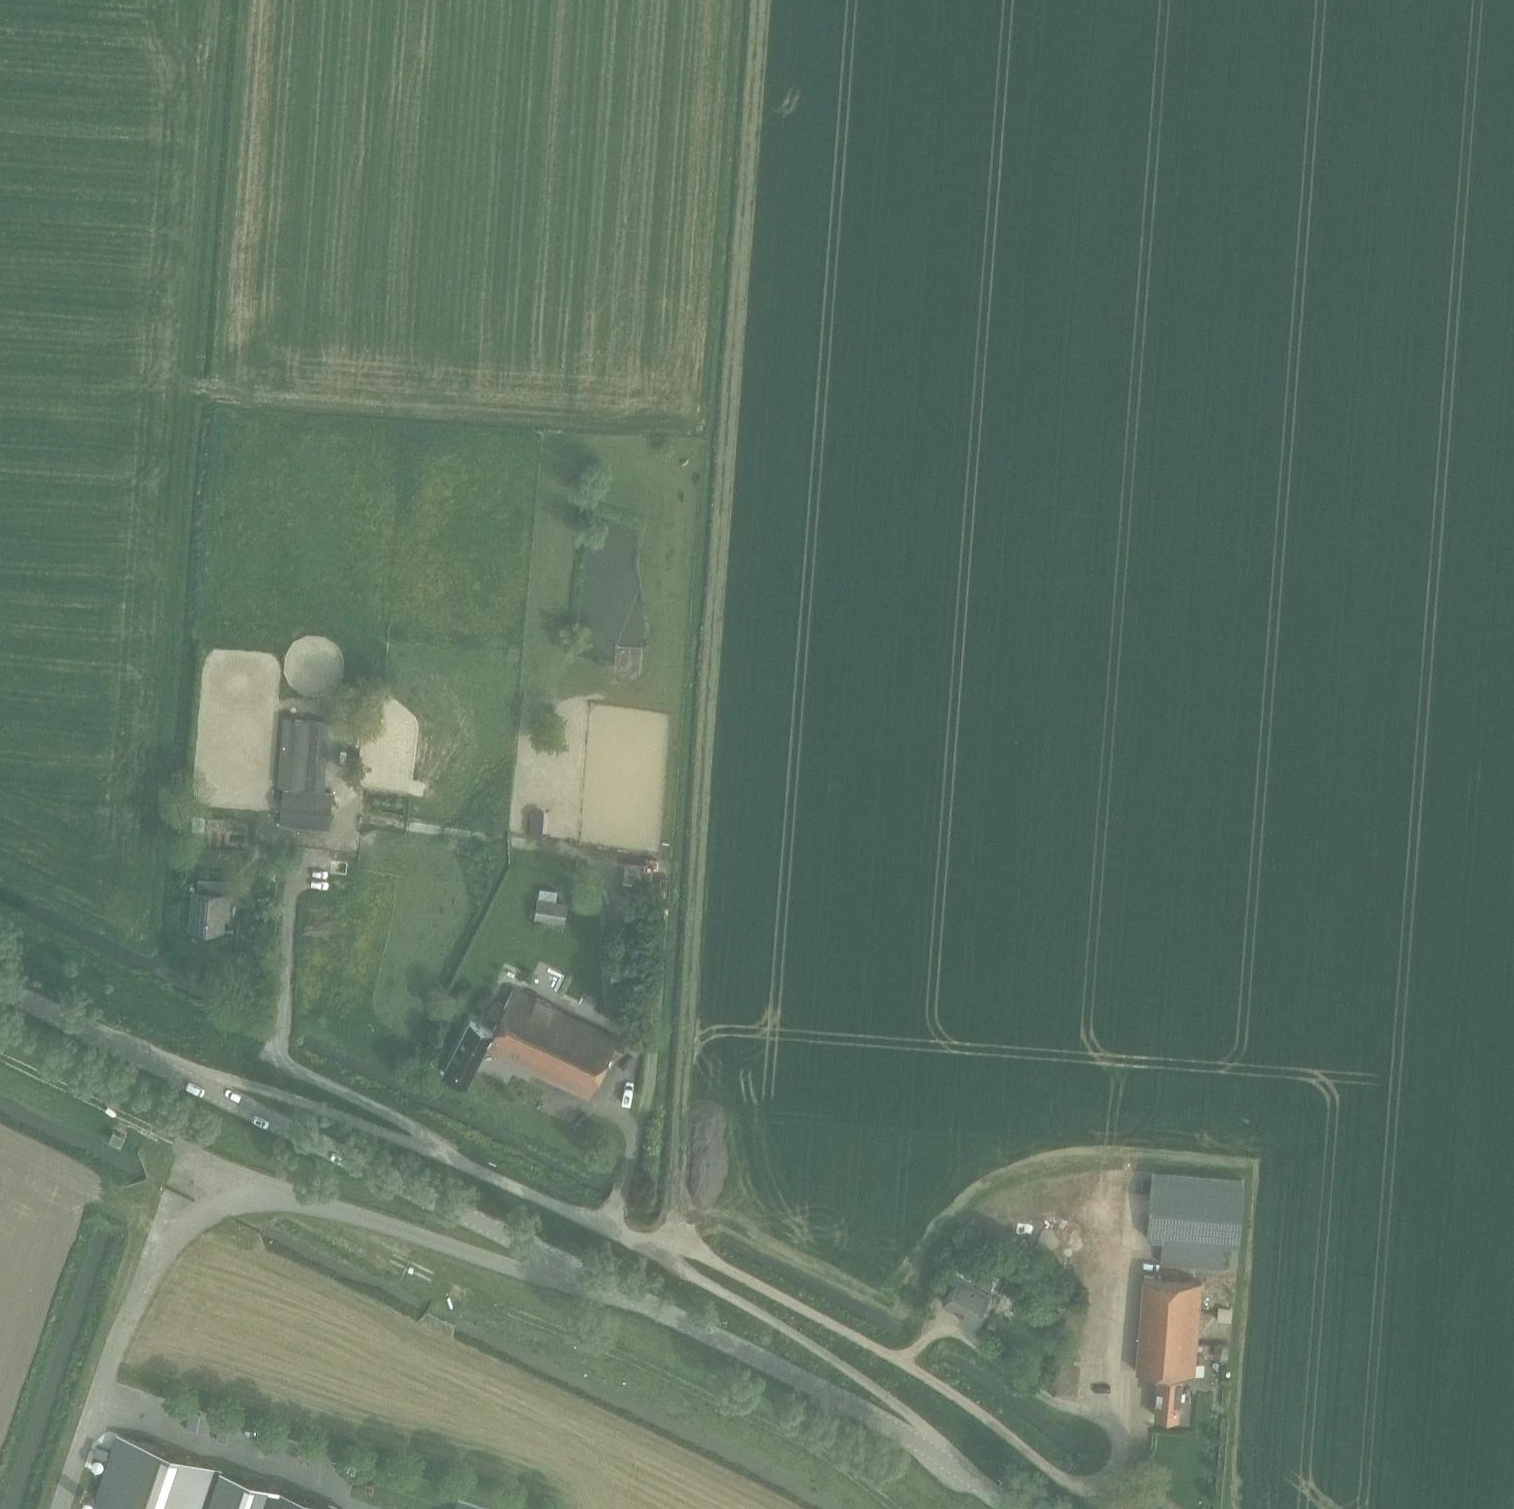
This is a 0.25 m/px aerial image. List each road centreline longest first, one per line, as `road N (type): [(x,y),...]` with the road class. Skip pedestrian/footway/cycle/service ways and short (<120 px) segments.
road 1 (track): [(898,1508),(807,1445),(458,1289),(0,1060)]
road 2 (tertiary): [(576,1269),(0,988)]
road 3 (tertiary): [(1009,1508),(944,1460),(808,1382),(576,1269)]
road 4 (residential): [(576,1269),(544,1273),(510,1265),(190,1151)]

